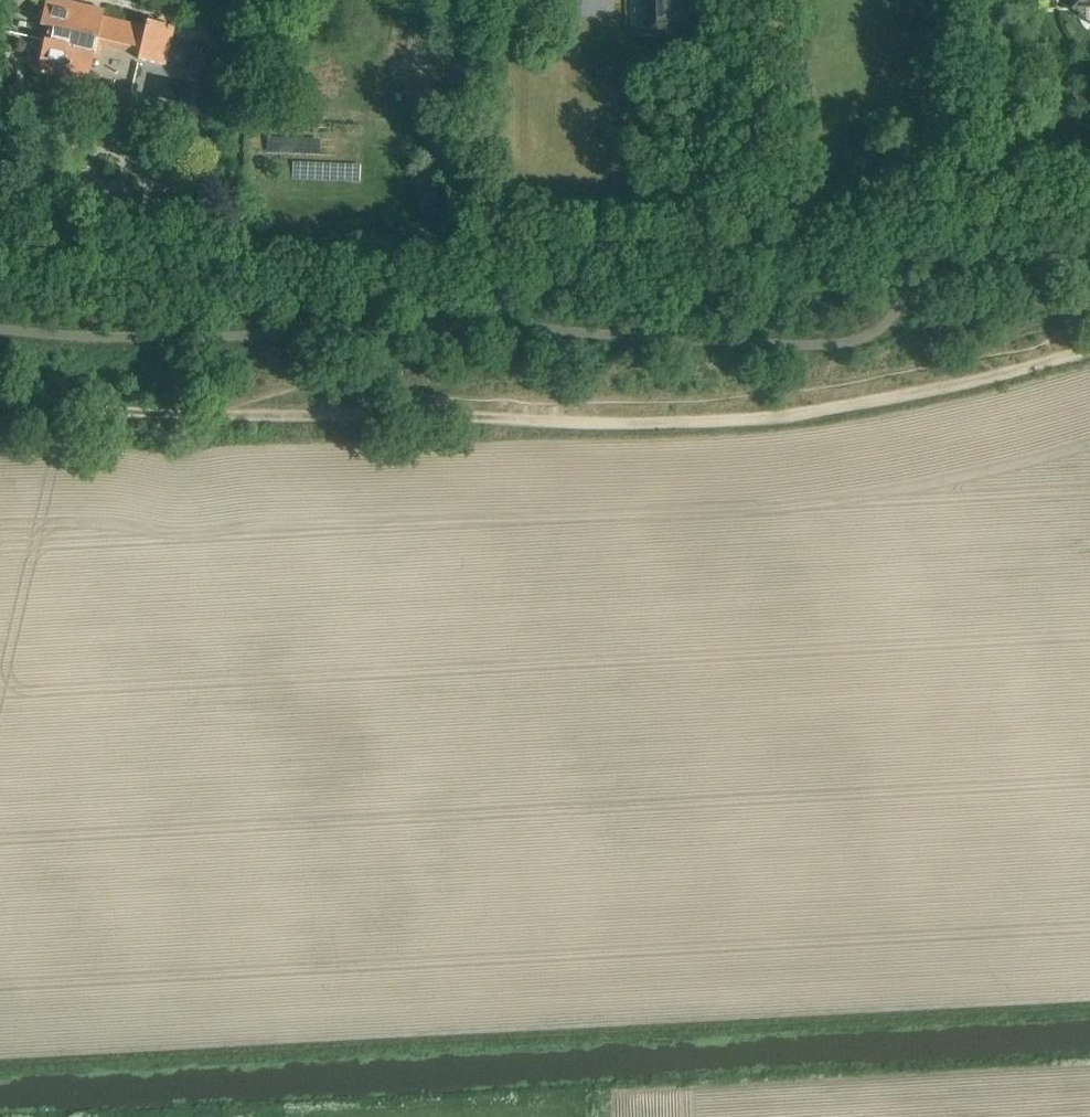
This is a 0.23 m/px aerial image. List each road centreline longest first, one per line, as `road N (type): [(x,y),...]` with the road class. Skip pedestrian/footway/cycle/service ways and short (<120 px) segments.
road 1 (track): [(0,401),(644,425),(866,402),(1089,350)]

